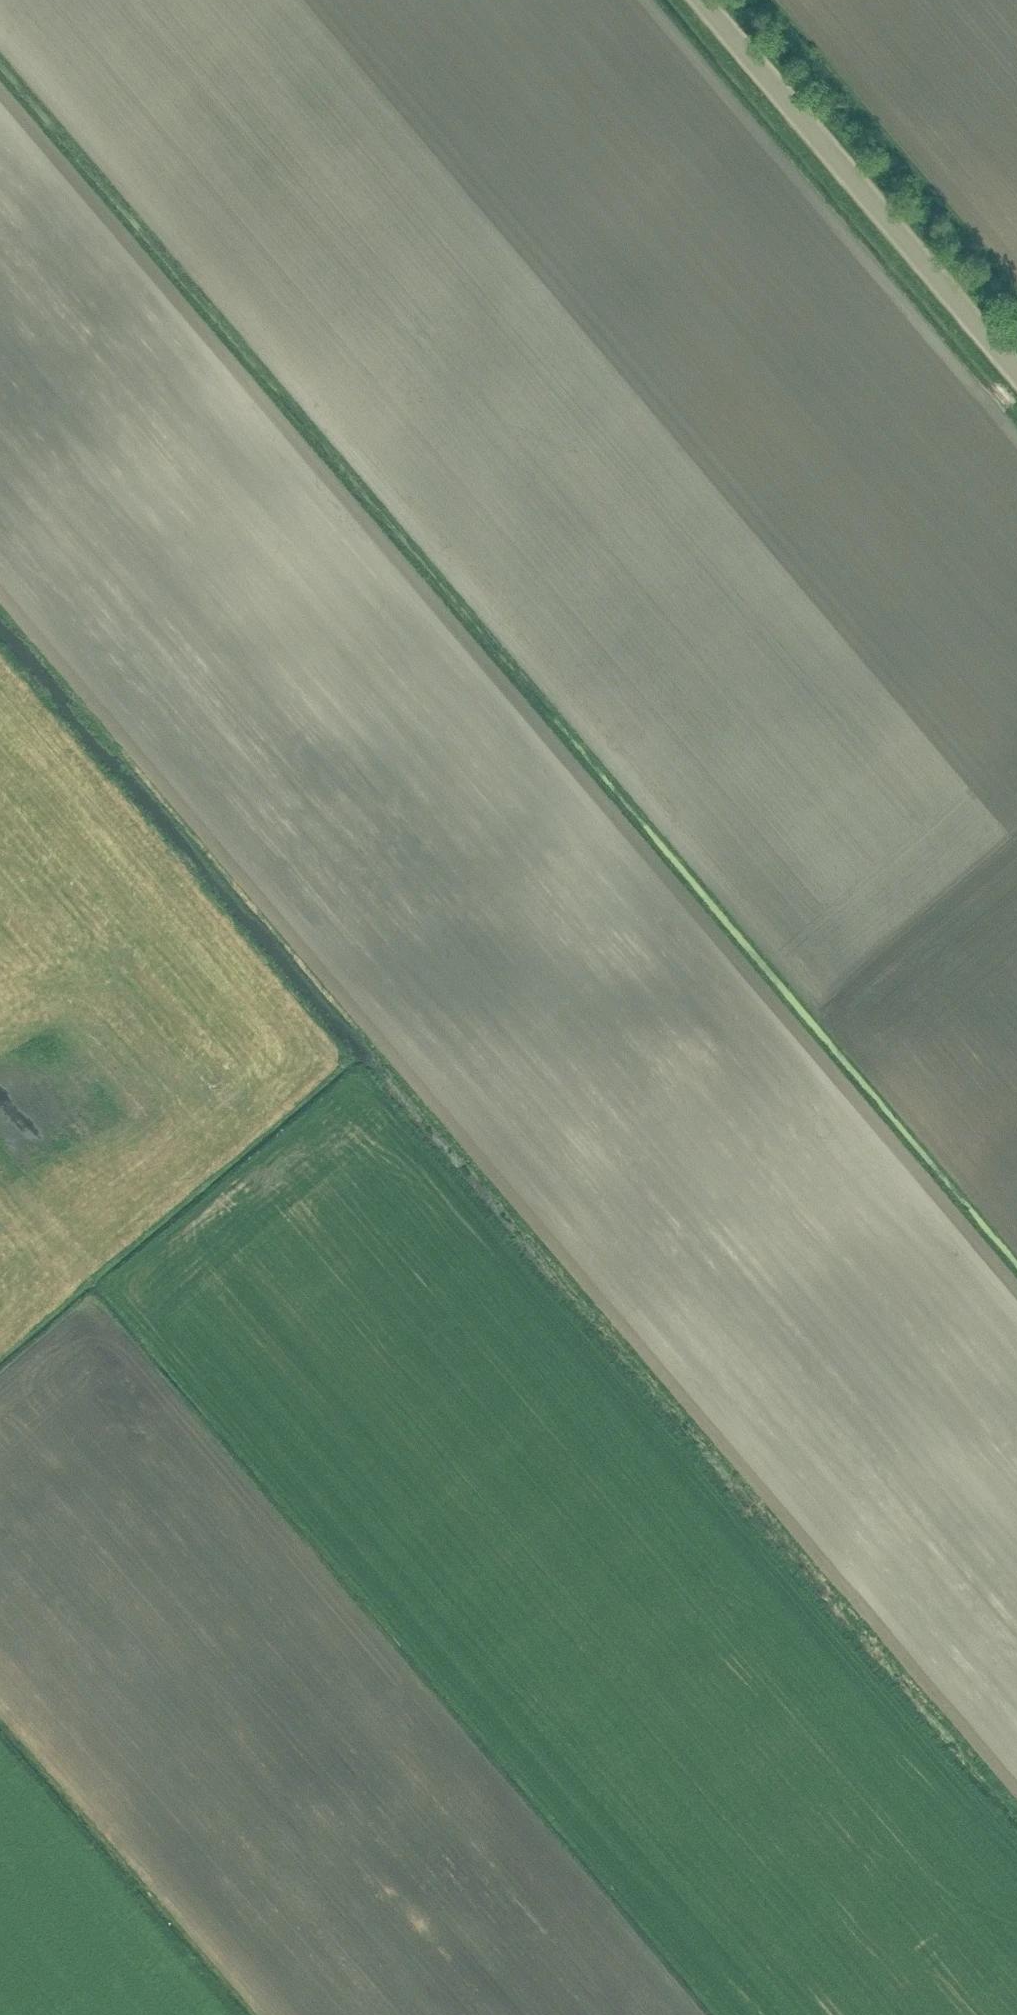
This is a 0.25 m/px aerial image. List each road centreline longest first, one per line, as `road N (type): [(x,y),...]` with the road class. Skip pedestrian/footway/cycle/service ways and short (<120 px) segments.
road 1 (tertiary): [(1016,371),(702,0)]

